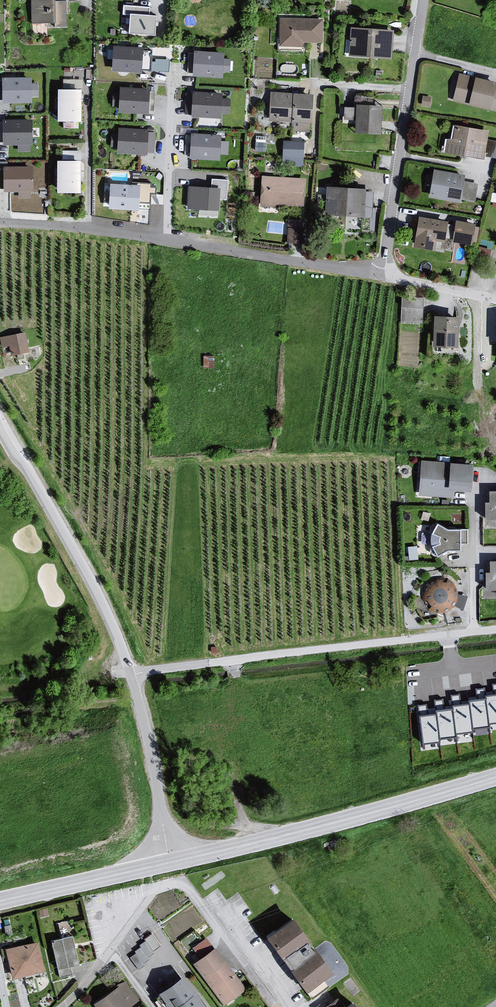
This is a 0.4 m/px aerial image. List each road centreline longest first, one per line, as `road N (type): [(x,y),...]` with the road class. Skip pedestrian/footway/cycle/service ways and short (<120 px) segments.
road 1 (residential): [(382,275),(0,222)]
road 2 (residential): [(131,676),(495,630)]
road 3 (tertiary): [(169,863),(495,777)]
road 4 (residential): [(62,1006),(153,894),(175,884),(187,887),(286,1006)]
road 5 (unclassified): [(131,676),(94,584),(0,419)]
road 6 (residential): [(382,275),(423,0)]
road 7 (unclassified): [(169,863),(131,676)]
road 8 (tertiary): [(0,901),(169,863)]

